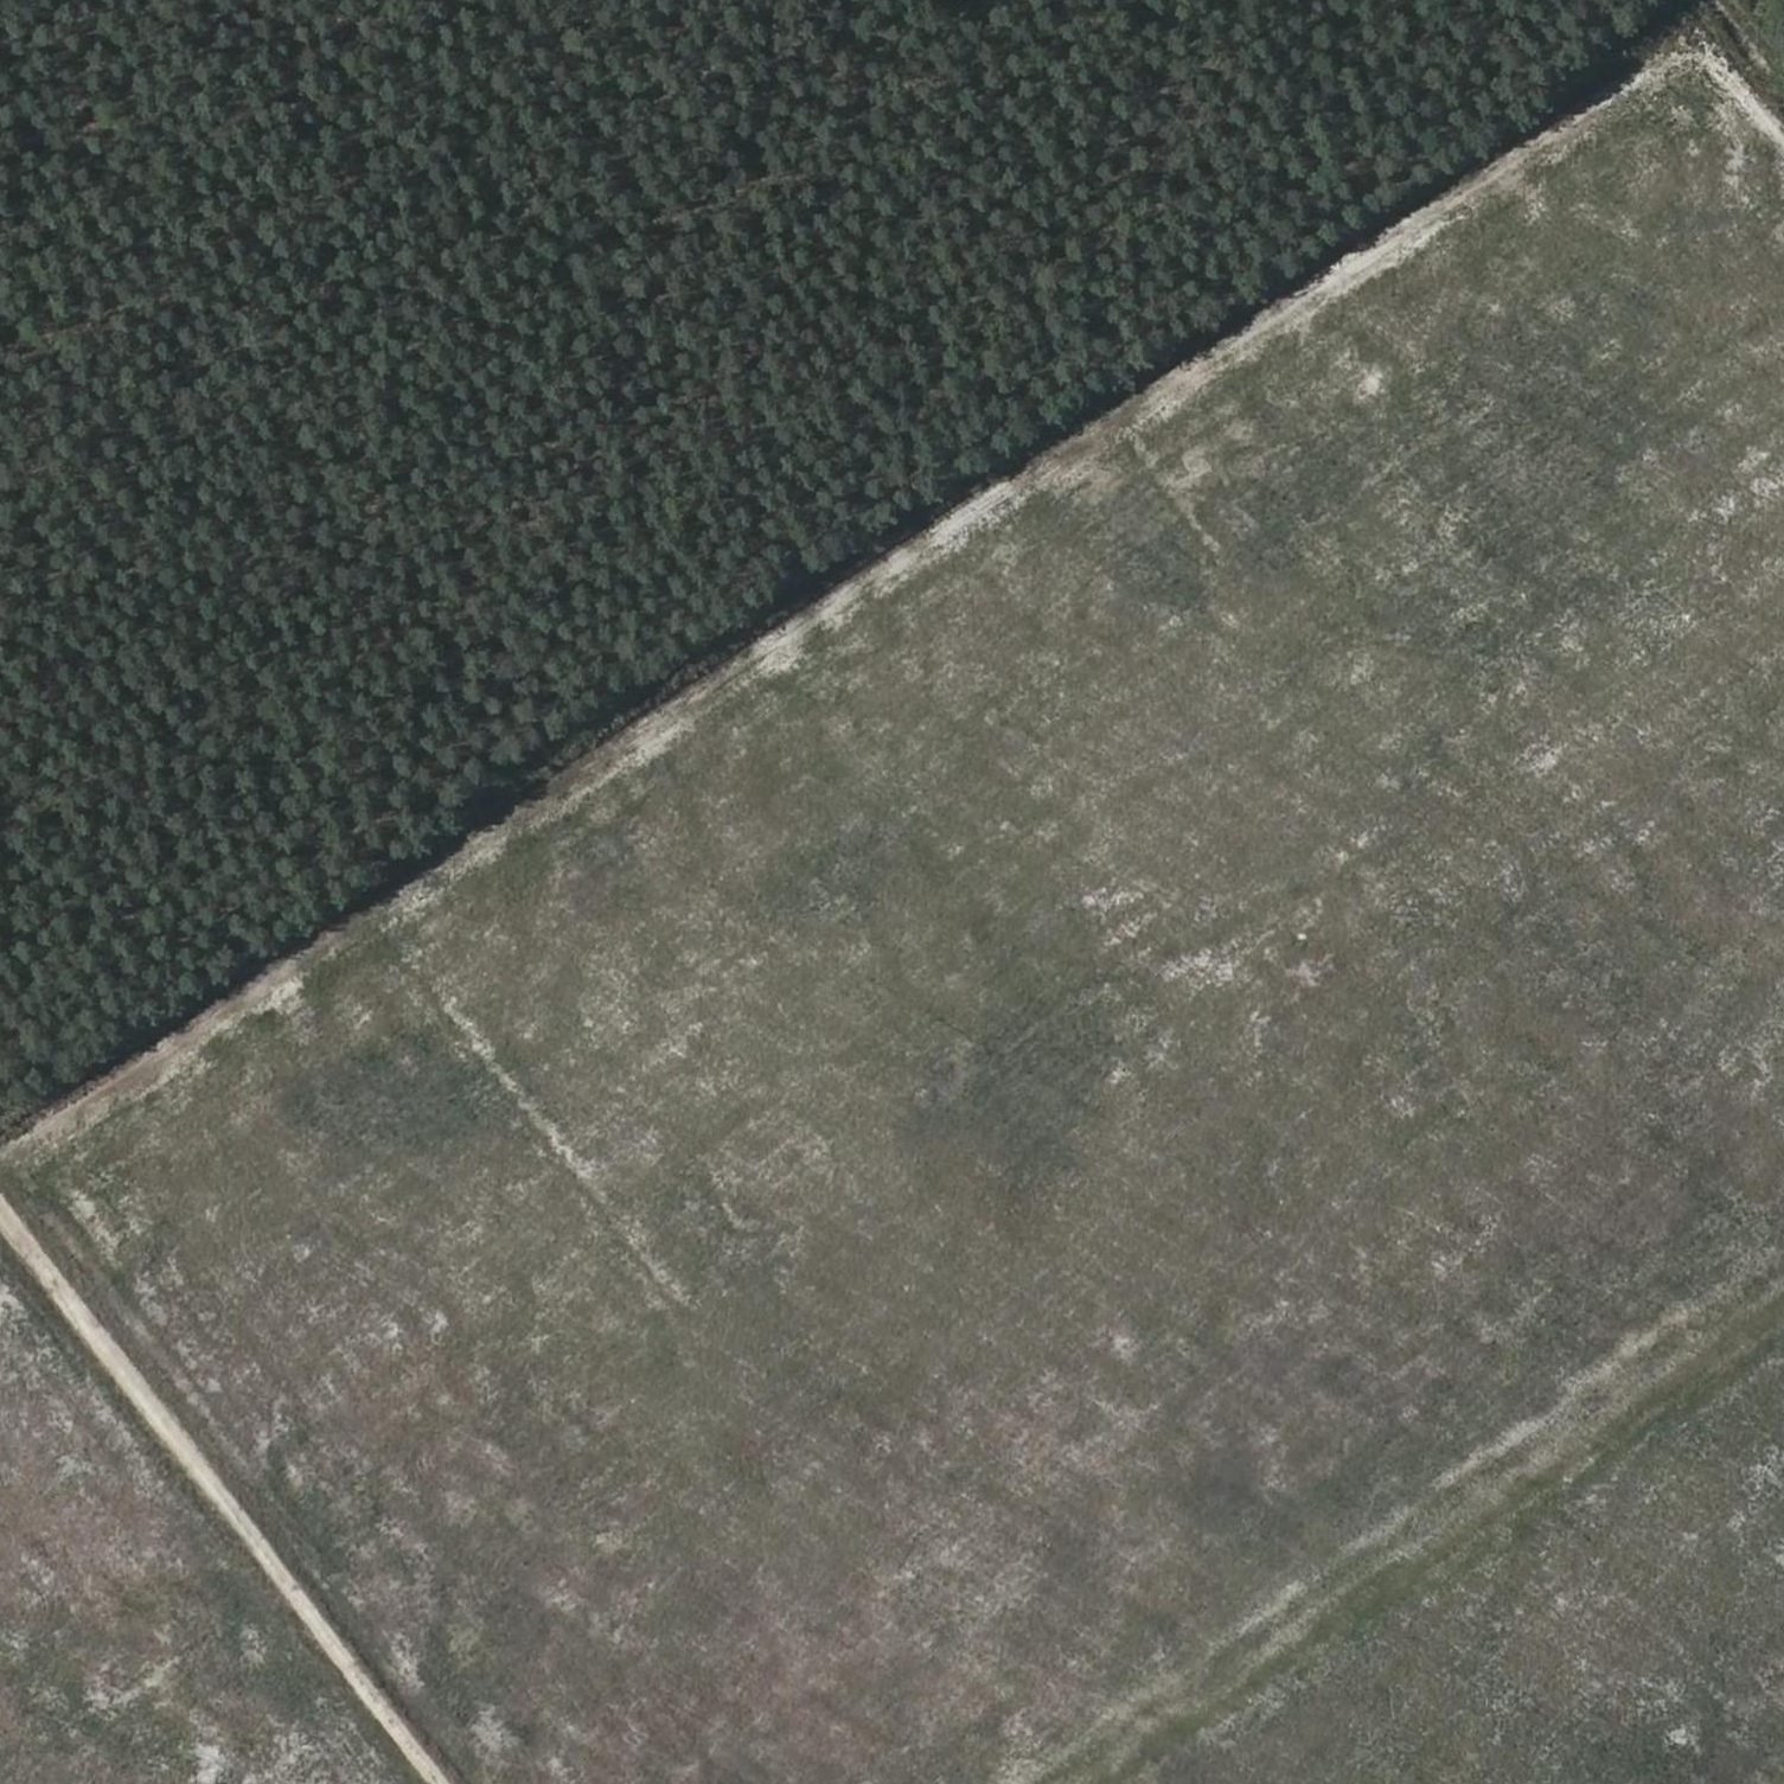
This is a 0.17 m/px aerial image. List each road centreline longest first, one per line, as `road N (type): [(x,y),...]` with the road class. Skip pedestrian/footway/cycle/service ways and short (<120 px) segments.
road 1 (track): [(1104,1783),(1783,1304)]
road 2 (track): [(0,1202),(451,1783)]

